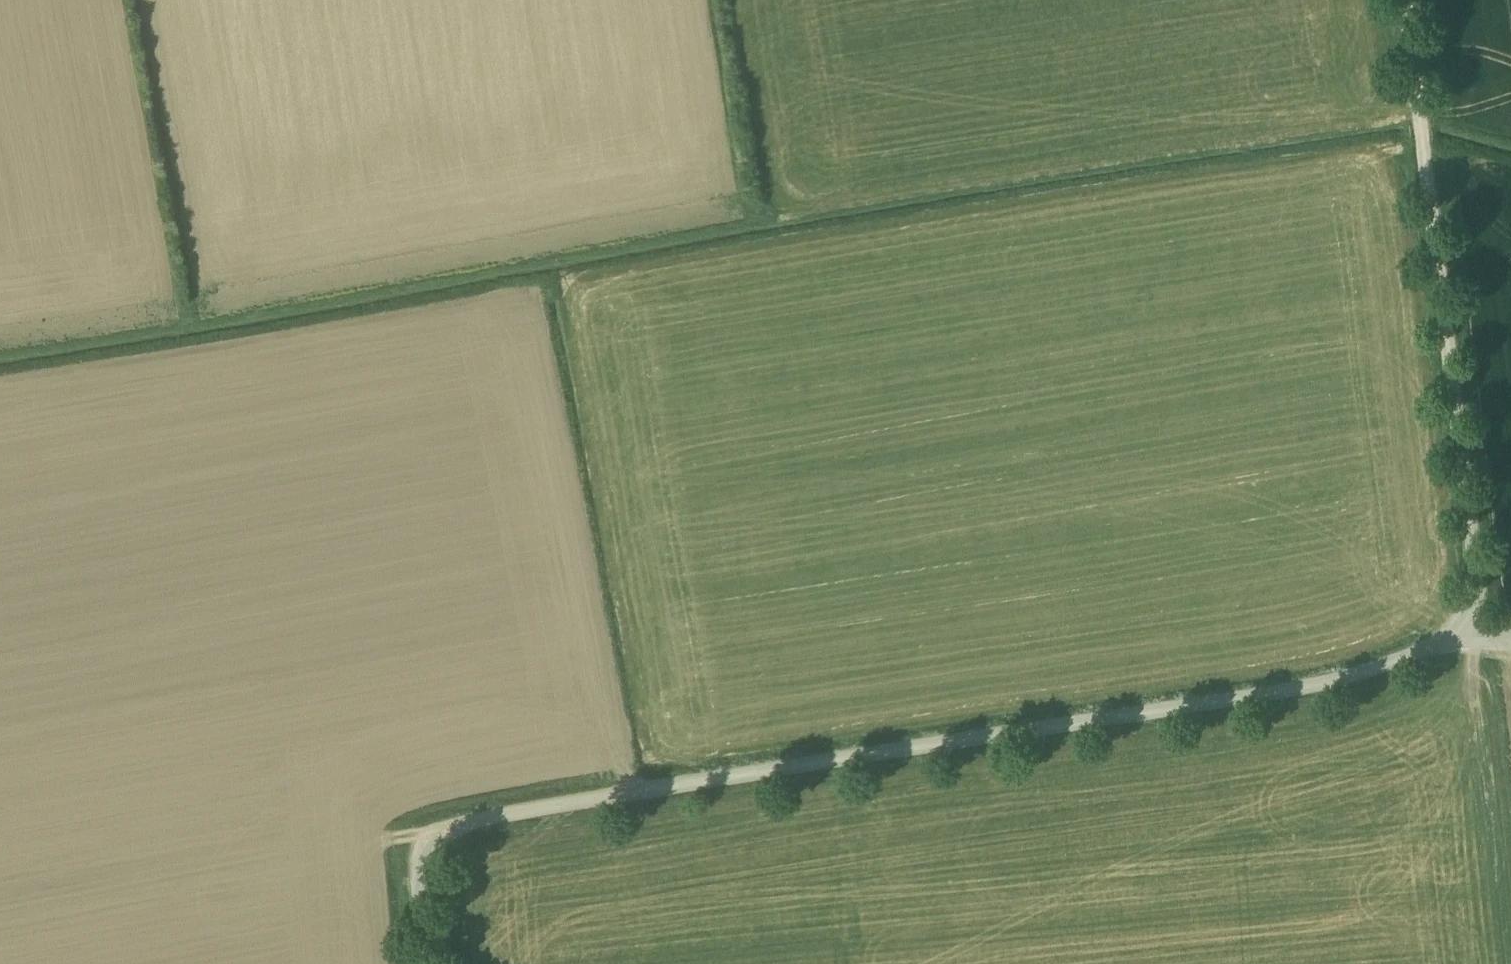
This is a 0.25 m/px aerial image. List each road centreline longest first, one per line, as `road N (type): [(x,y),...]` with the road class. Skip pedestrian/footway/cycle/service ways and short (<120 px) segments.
road 1 (unclassified): [(426,963),(421,879),(438,835),(466,822),(1313,683),(1481,629)]
road 2 (unclassified): [(1405,0),(1466,447),(1481,629)]

